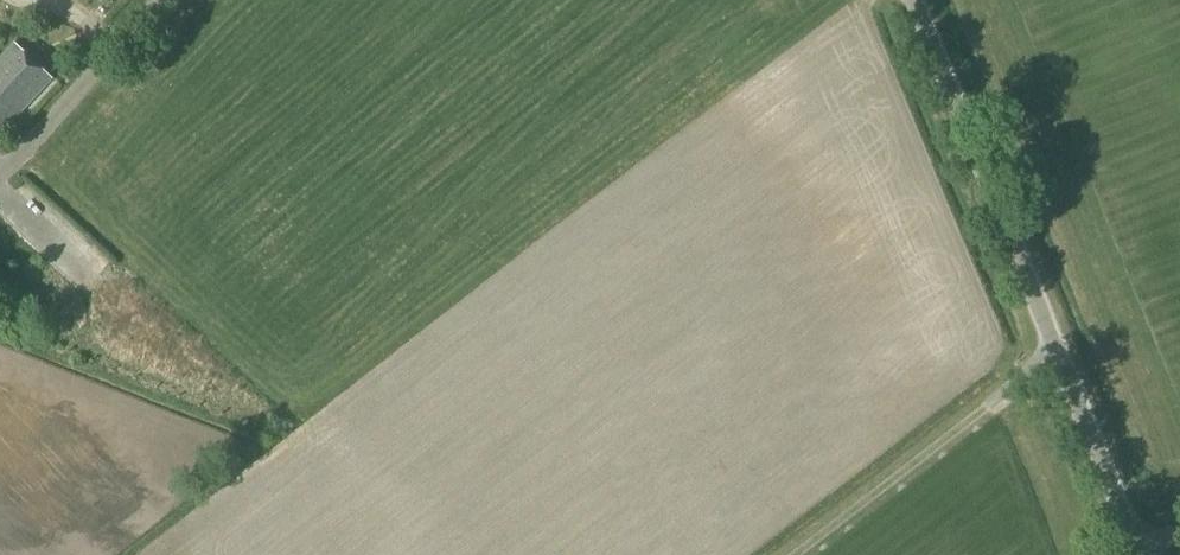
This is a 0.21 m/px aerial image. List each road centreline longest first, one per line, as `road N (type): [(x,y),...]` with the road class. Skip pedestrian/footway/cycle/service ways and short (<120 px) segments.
road 1 (unclassified): [(1142,554),(915,0)]
road 2 (unclassified): [(0,178),(160,0)]

